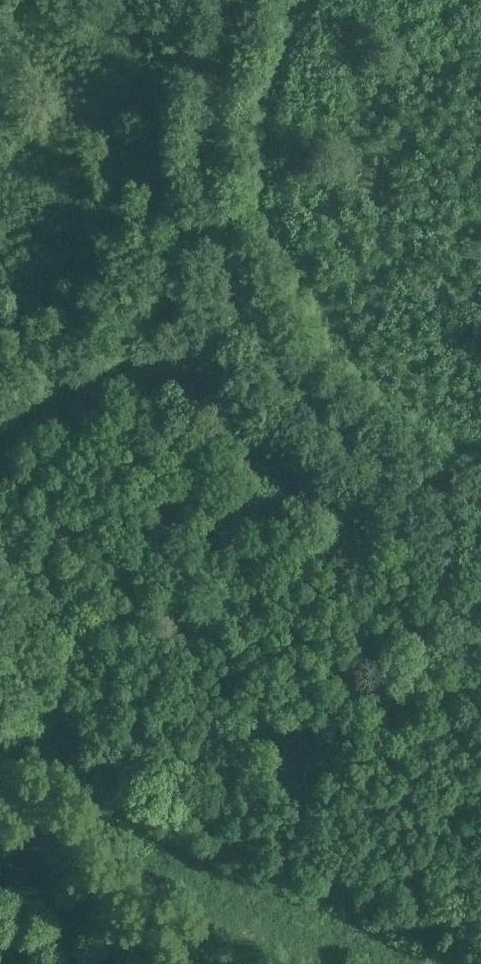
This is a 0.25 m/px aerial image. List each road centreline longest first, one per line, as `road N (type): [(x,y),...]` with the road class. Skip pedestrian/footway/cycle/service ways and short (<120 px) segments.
road 1 (track): [(0,442),(166,366),(205,372),(316,487),(380,525),(480,560)]

